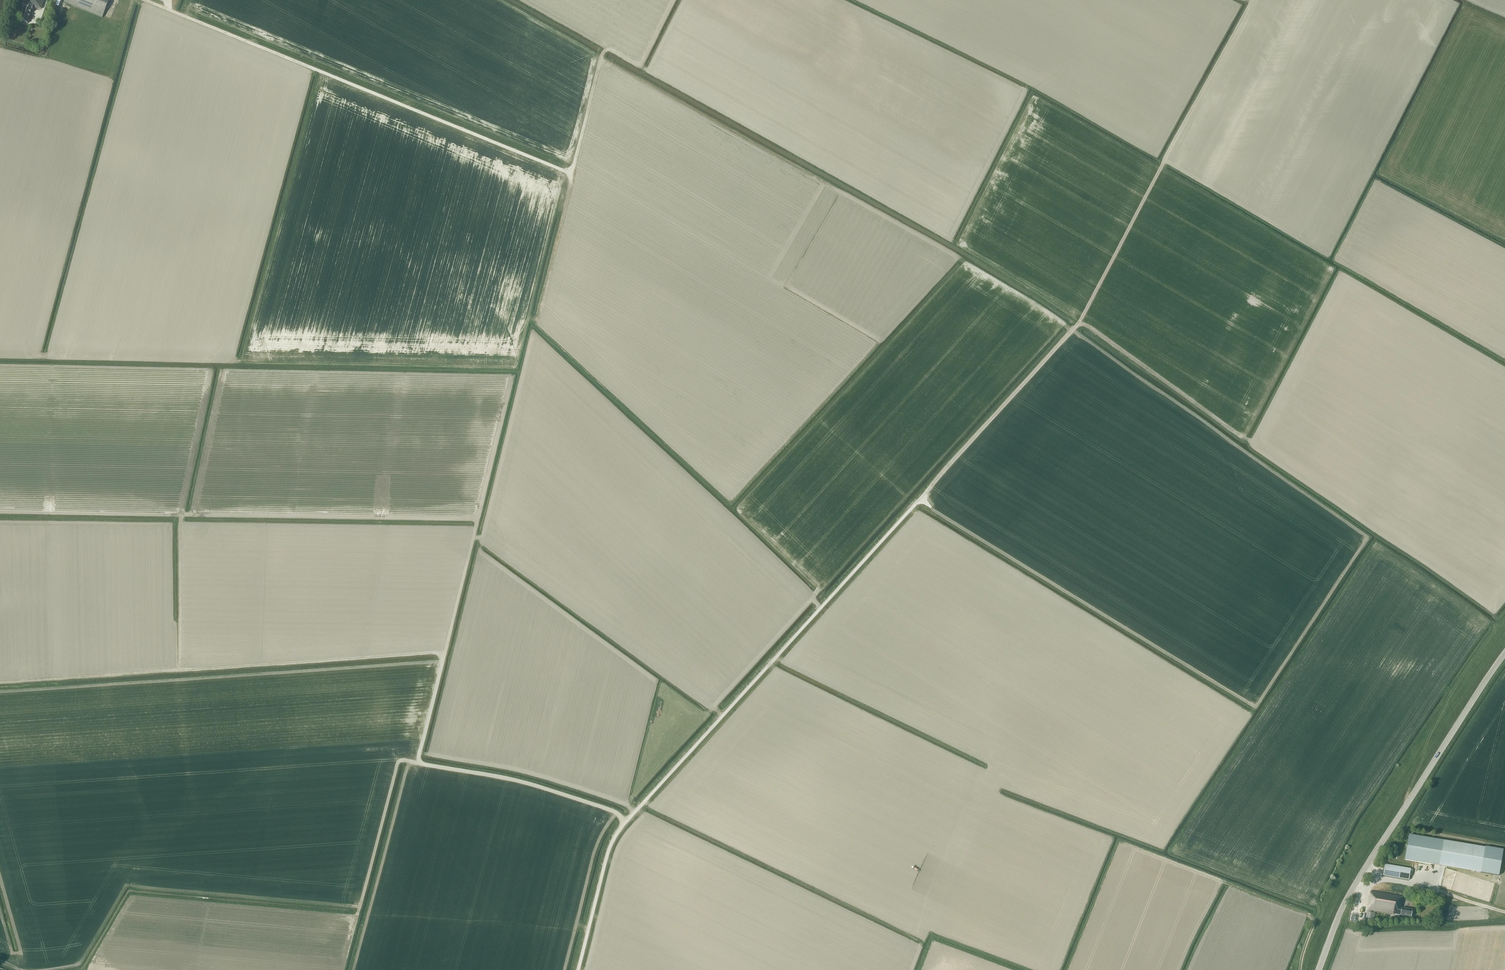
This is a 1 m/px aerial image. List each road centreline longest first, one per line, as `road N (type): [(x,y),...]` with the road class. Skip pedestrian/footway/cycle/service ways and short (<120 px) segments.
road 1 (secondary): [(1318,969),(1353,888),(1504,653)]

